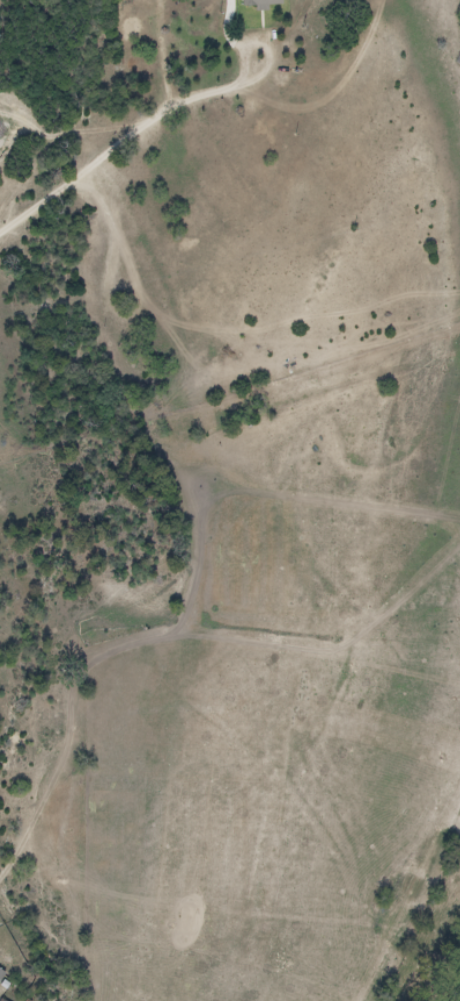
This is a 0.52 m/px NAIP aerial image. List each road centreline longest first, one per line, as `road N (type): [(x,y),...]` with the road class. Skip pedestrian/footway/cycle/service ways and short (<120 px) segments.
road 1 (residential): [(0,238),(163,112)]

